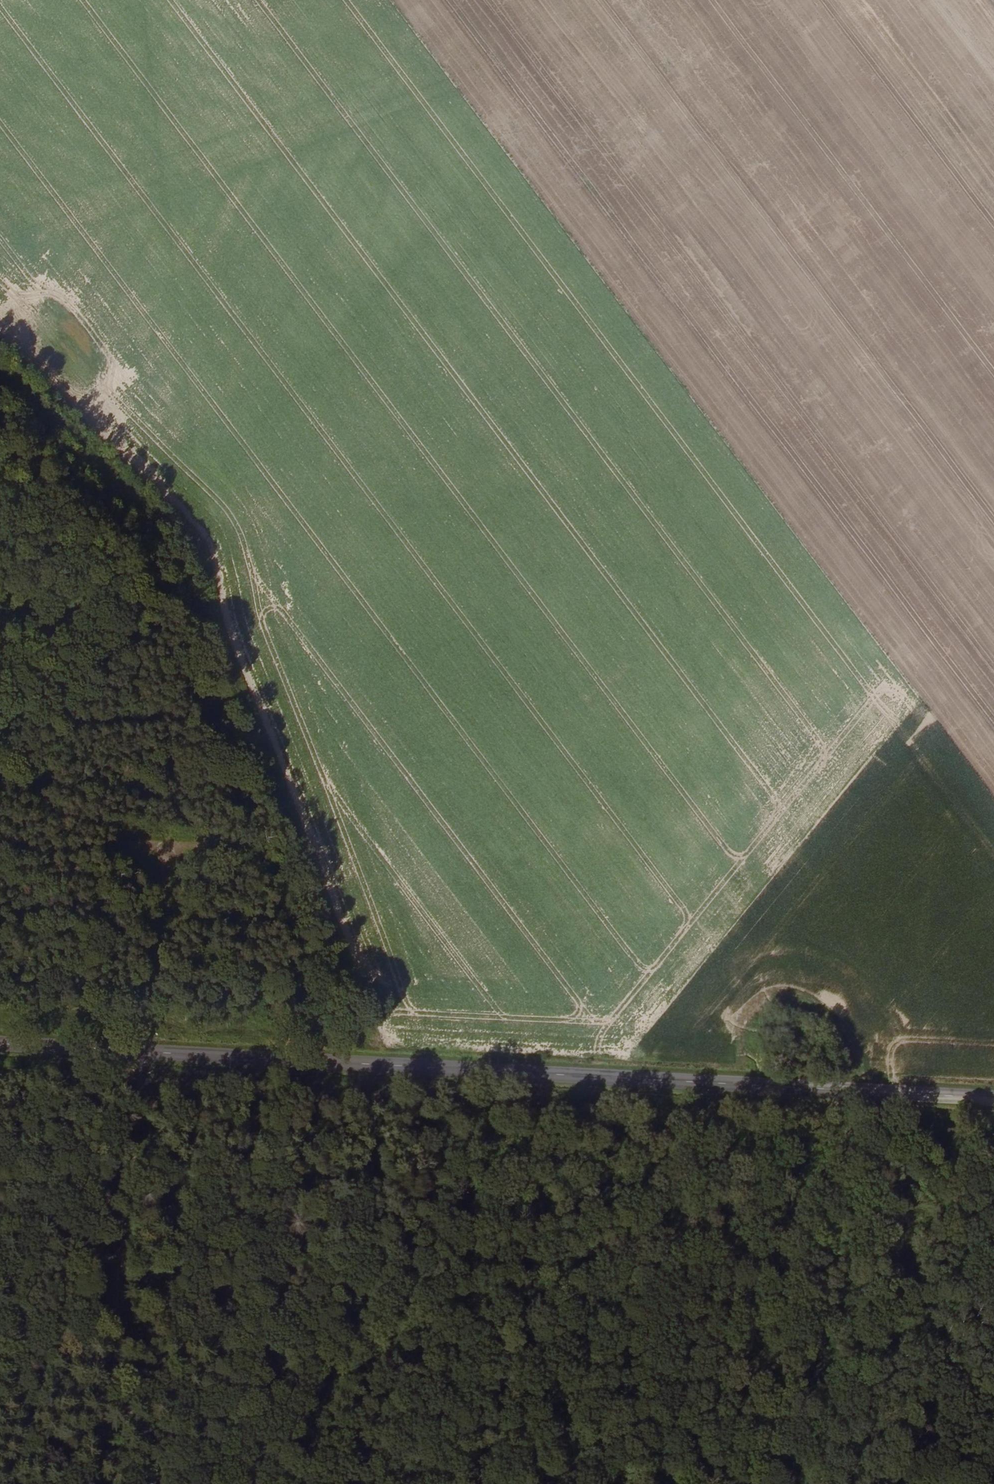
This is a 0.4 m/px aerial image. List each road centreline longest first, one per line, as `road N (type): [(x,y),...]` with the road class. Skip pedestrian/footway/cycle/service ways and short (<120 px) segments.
road 1 (tertiary): [(993,1098),(0,1046)]
road 2 (track): [(99,1483),(197,591),(186,517)]

